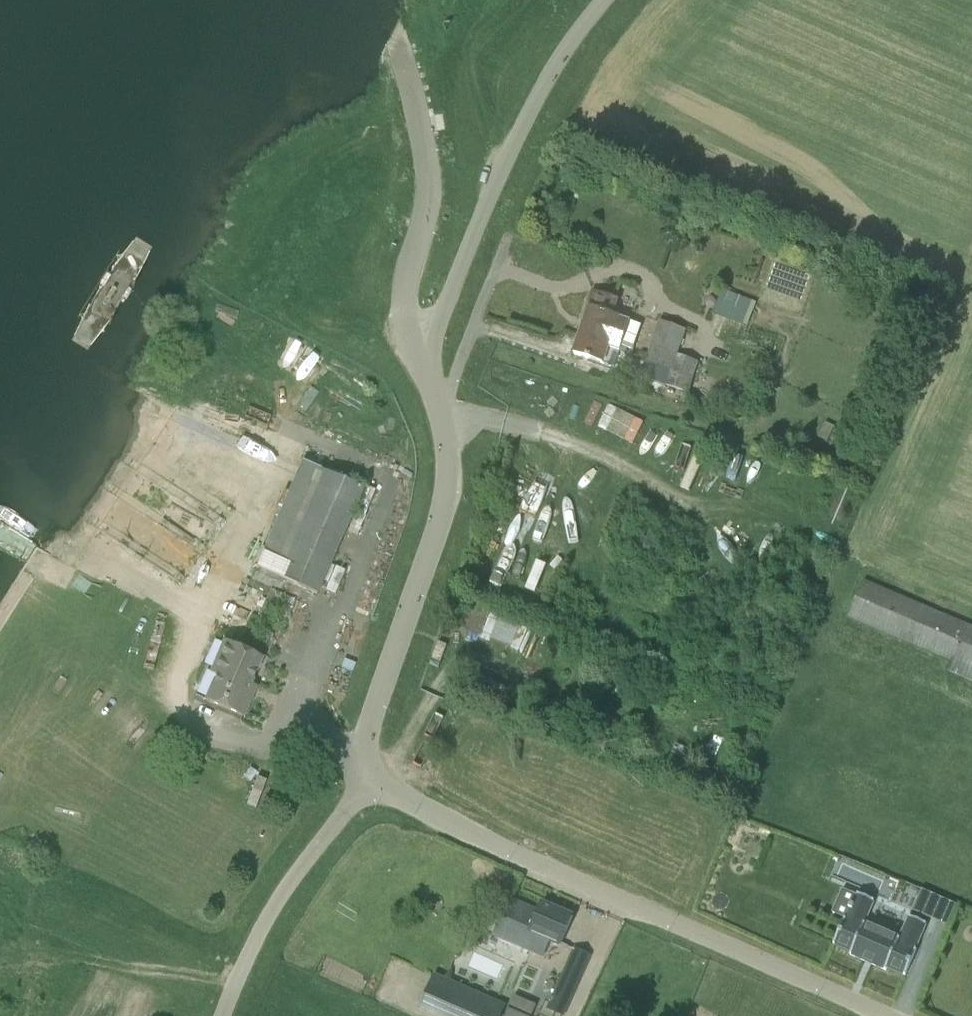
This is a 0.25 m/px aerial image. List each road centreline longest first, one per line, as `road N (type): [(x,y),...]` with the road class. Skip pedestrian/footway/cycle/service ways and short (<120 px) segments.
road 1 (tertiary): [(884,1015),(437,818),(373,778)]
road 2 (tertiary): [(373,778),(362,758),(367,731),(448,494),(444,427),(423,364)]
road 3 (unclassified): [(423,364),(483,212),(561,53),(607,0)]
road 4 (tertiary): [(423,364),(406,307),(430,199),(429,161),(396,48)]
road 5 (unclassified): [(223,1015),(280,897),(373,778)]

